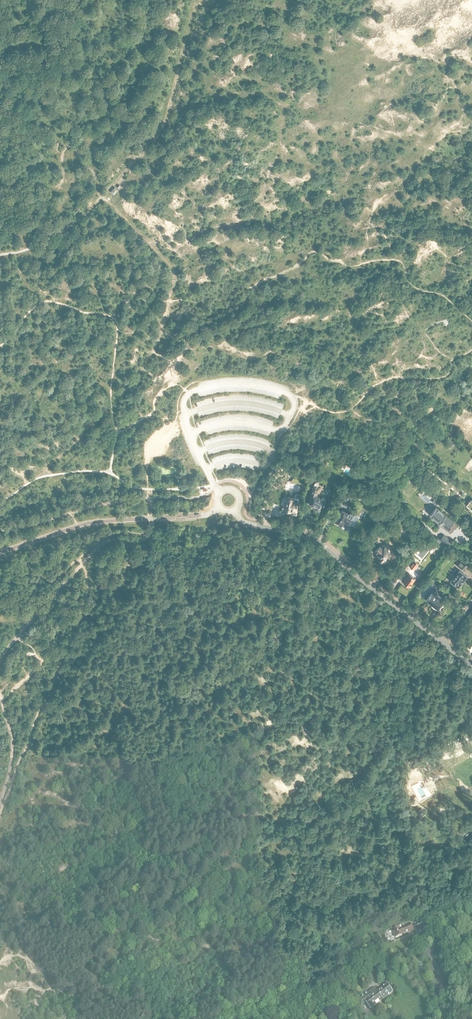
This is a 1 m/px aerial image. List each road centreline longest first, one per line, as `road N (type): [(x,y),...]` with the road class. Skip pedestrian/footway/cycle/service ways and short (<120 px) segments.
road 1 (track): [(153,1018),(169,1004),(193,1002),(250,922),(287,892),(291,874),(264,829),(269,816),(387,758),(394,741),(390,703),(414,689),(405,654)]
road 2 (residential): [(442,641),(316,540),(247,523),(235,510)]
road 3 (track): [(118,395),(143,367),(167,308),(172,268),(105,195)]
road 4 (track): [(105,195),(161,131),(193,11),(204,0)]
road 5 (track): [(0,254),(48,240),(105,195)]

